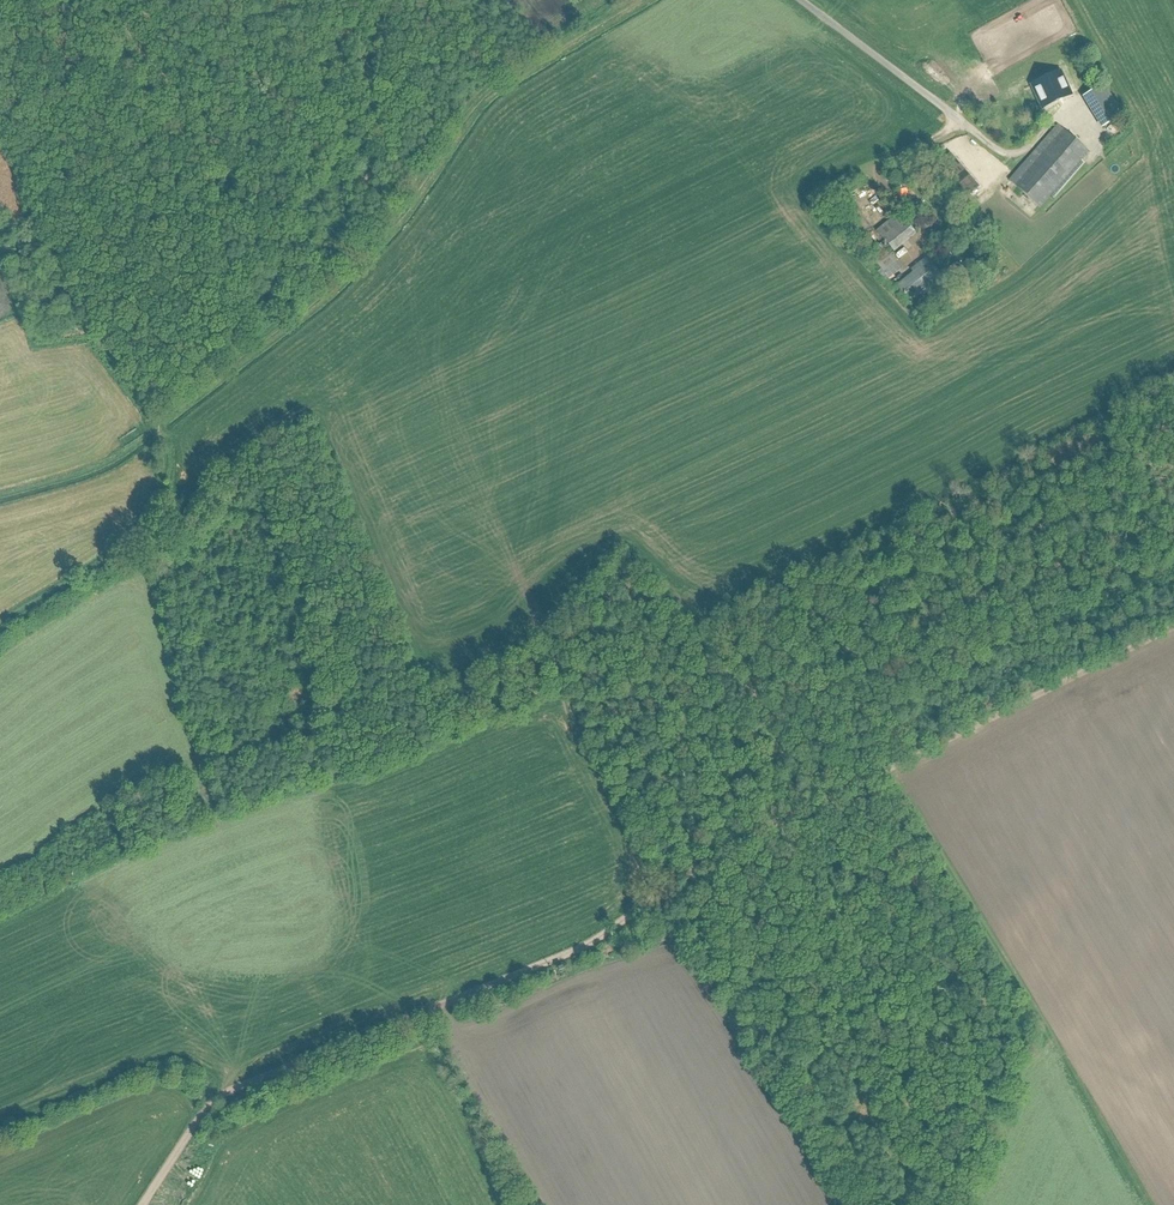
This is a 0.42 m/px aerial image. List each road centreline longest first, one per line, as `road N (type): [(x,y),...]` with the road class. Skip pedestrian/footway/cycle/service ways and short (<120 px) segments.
road 1 (track): [(1173,625),(726,849),(593,941),(229,1090),(201,1115),(142,1204)]
road 2 (track): [(640,0),(481,99),(403,210),(336,283),(161,417),(164,471),(141,538),(0,623)]
road 3 (track): [(547,622),(569,708),(637,834),(637,909)]
road 4 (unclassified): [(800,0),(968,128)]

